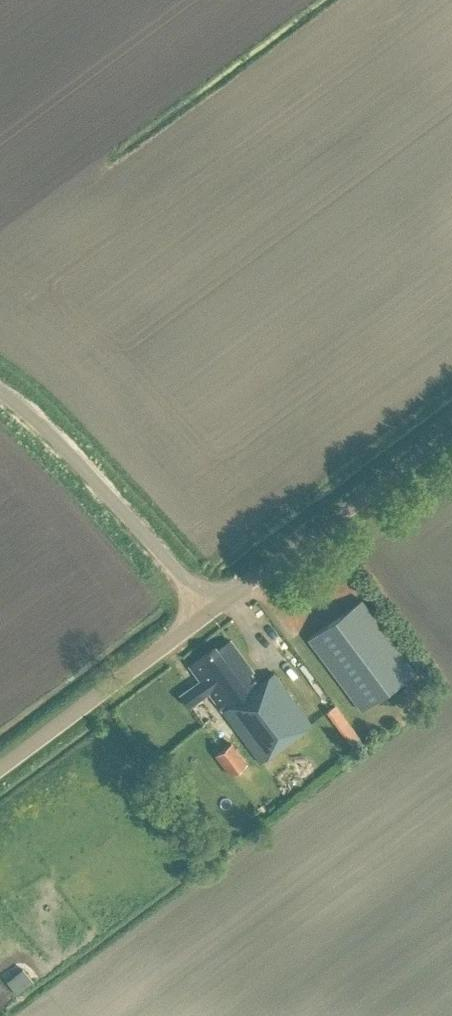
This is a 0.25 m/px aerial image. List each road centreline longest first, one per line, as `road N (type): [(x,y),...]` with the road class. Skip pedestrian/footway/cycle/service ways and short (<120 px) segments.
road 1 (unclassified): [(212,607),(40,422),(0,391)]
road 2 (unclassified): [(212,607),(451,427)]
road 3 (unclassified): [(0,768),(212,607)]

